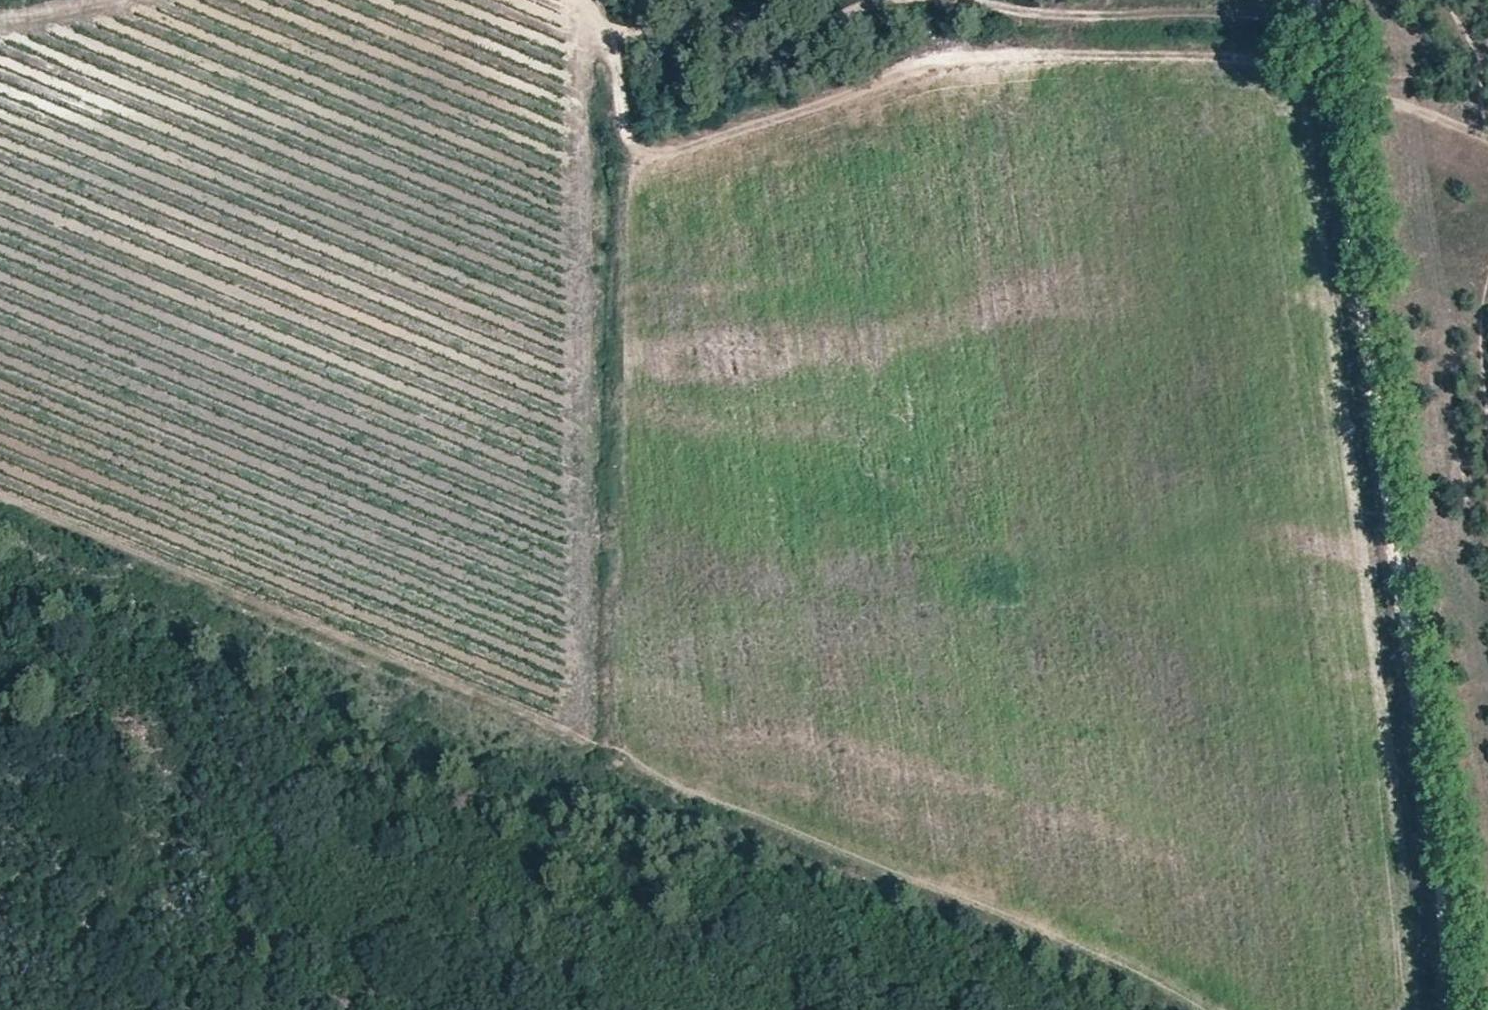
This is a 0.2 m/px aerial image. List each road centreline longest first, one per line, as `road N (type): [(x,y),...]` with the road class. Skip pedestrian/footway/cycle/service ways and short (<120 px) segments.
road 1 (track): [(1313,0),(1462,1009)]
road 2 (track): [(1324,73),(1476,135)]
road 3 (track): [(1487,140),(1476,135),(1465,48),(1444,0)]

